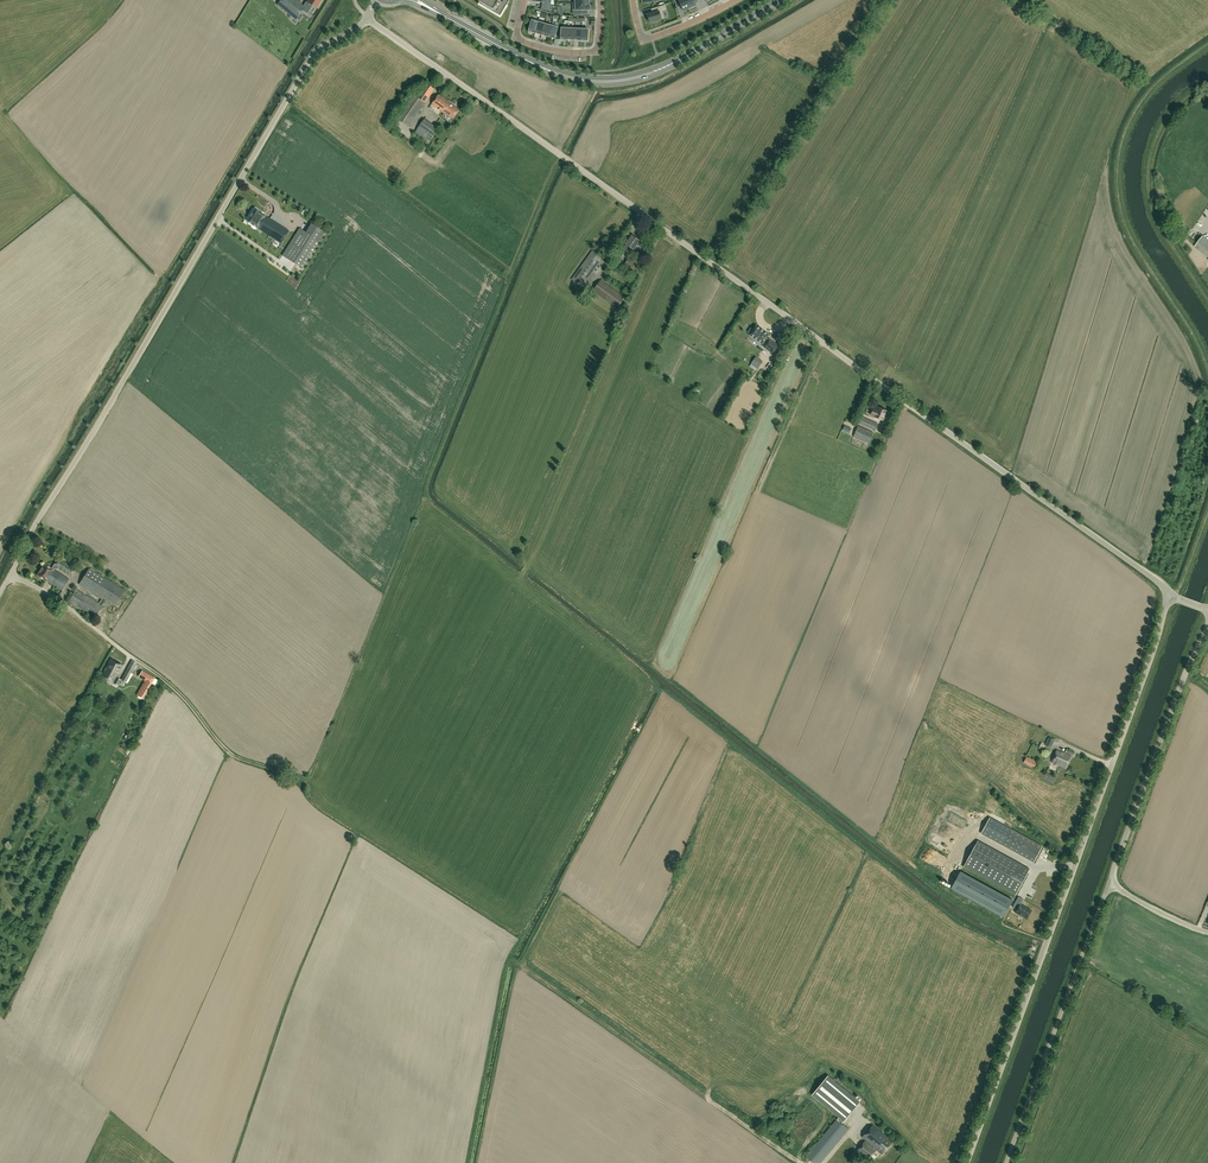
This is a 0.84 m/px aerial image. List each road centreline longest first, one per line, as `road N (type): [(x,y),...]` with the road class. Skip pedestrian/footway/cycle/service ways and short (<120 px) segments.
road 1 (unclassified): [(1172,594),(367,17)]
road 2 (unclassified): [(0,593),(302,70),(313,53),(367,17)]
road 3 (tertiary): [(967,1162),(1172,594)]
road 4 (secondary): [(783,0),(673,63),(610,81),(551,72),(447,17)]
road 5 (unclassified): [(1008,1162),(1109,881)]
road 6 (unclassified): [(1109,881),(1207,624)]
road 7 (track): [(315,782),(233,756),(172,685),(136,659)]
road 8 (residential): [(601,0),(598,49),(577,53),(517,38),(524,0)]
road 9 (residential): [(633,0),(643,40),(736,0)]

